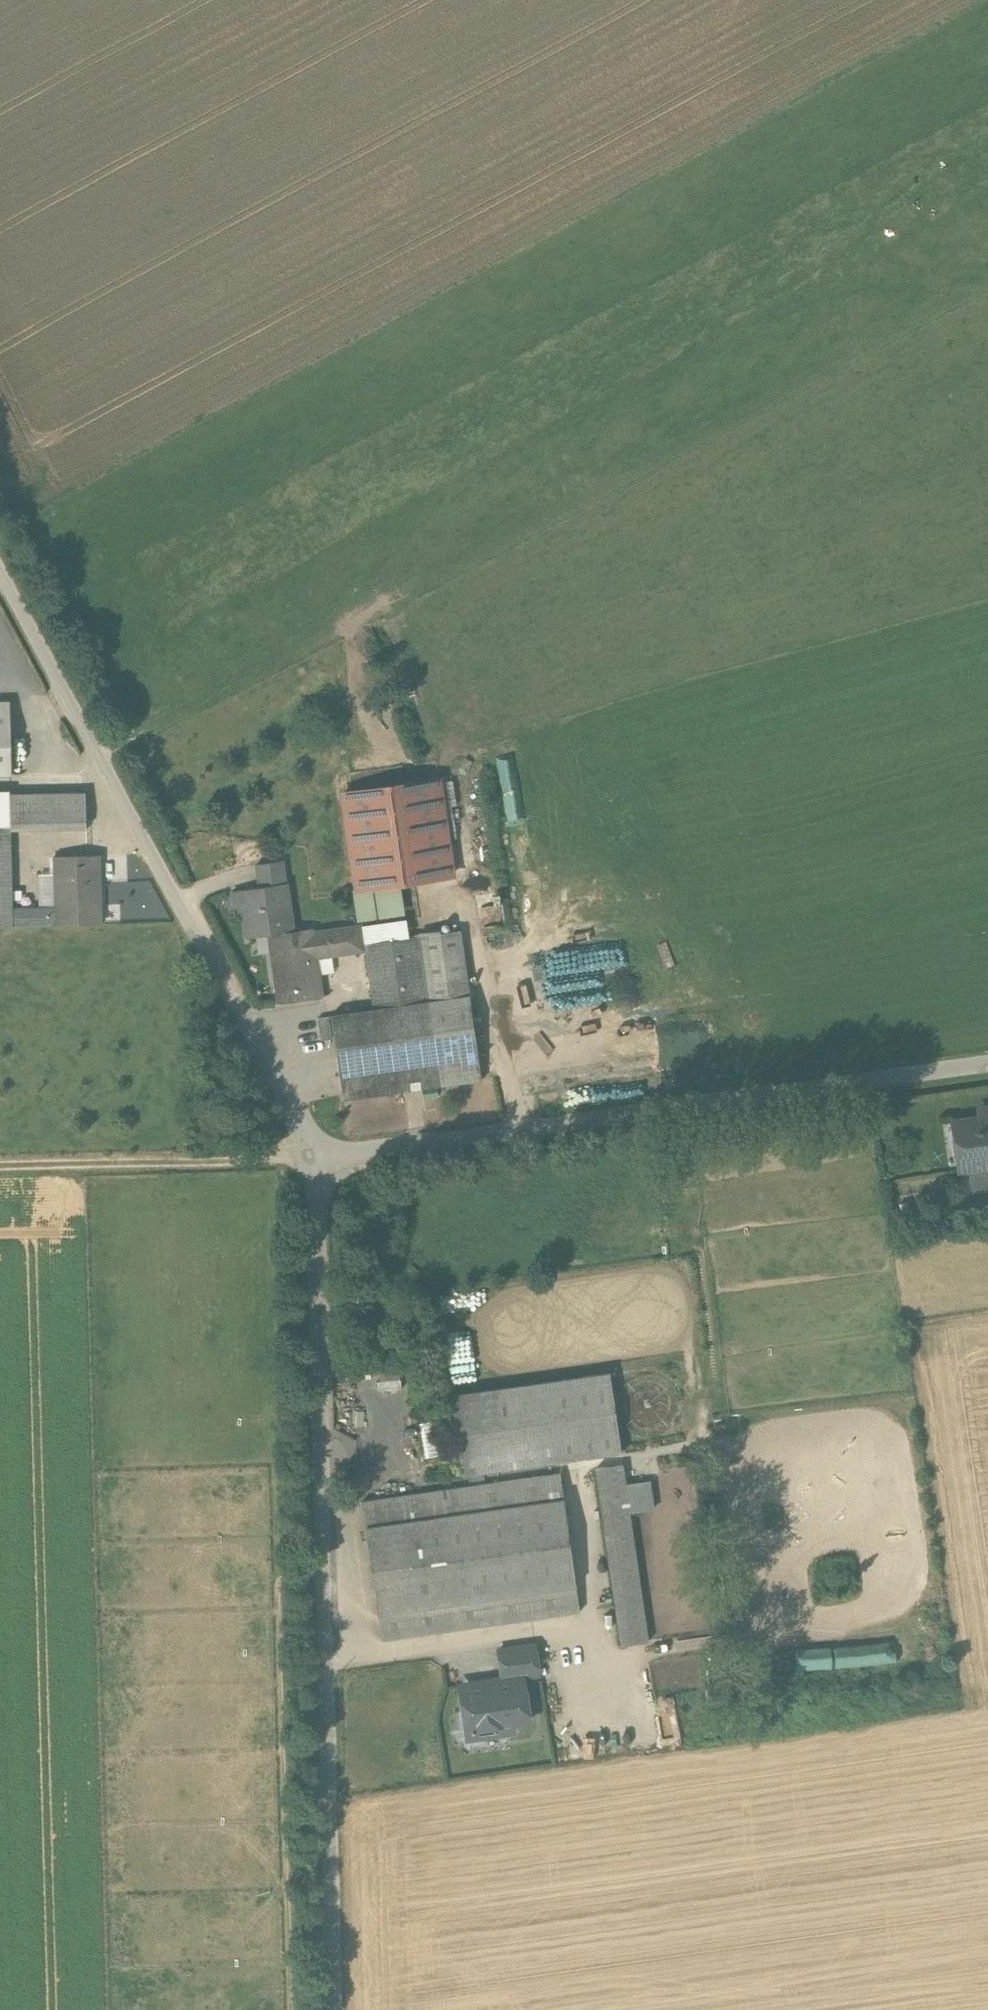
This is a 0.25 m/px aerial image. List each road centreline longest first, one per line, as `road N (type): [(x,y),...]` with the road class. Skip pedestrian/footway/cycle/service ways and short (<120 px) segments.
road 1 (track): [(324,1157),(337,2009)]
road 2 (track): [(987,1064),(324,1157)]
road 3 (track): [(329,1659),(586,1627),(572,1477)]
road 4 (track): [(324,1157),(0,1164)]

